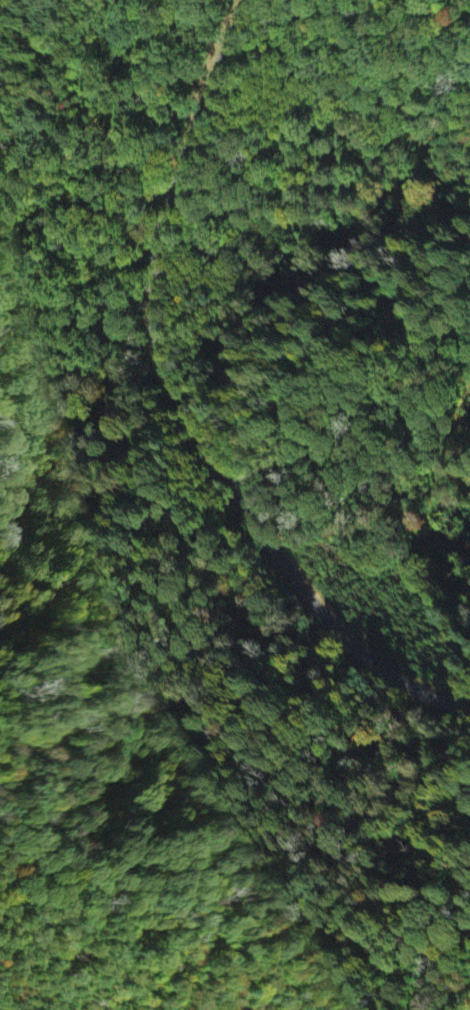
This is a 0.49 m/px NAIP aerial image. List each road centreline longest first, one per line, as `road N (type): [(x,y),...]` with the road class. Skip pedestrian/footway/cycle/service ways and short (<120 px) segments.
road 1 (secondary): [(469,708),(385,673),(325,619),(192,421),(161,354),(150,282),(156,241),(247,0)]

